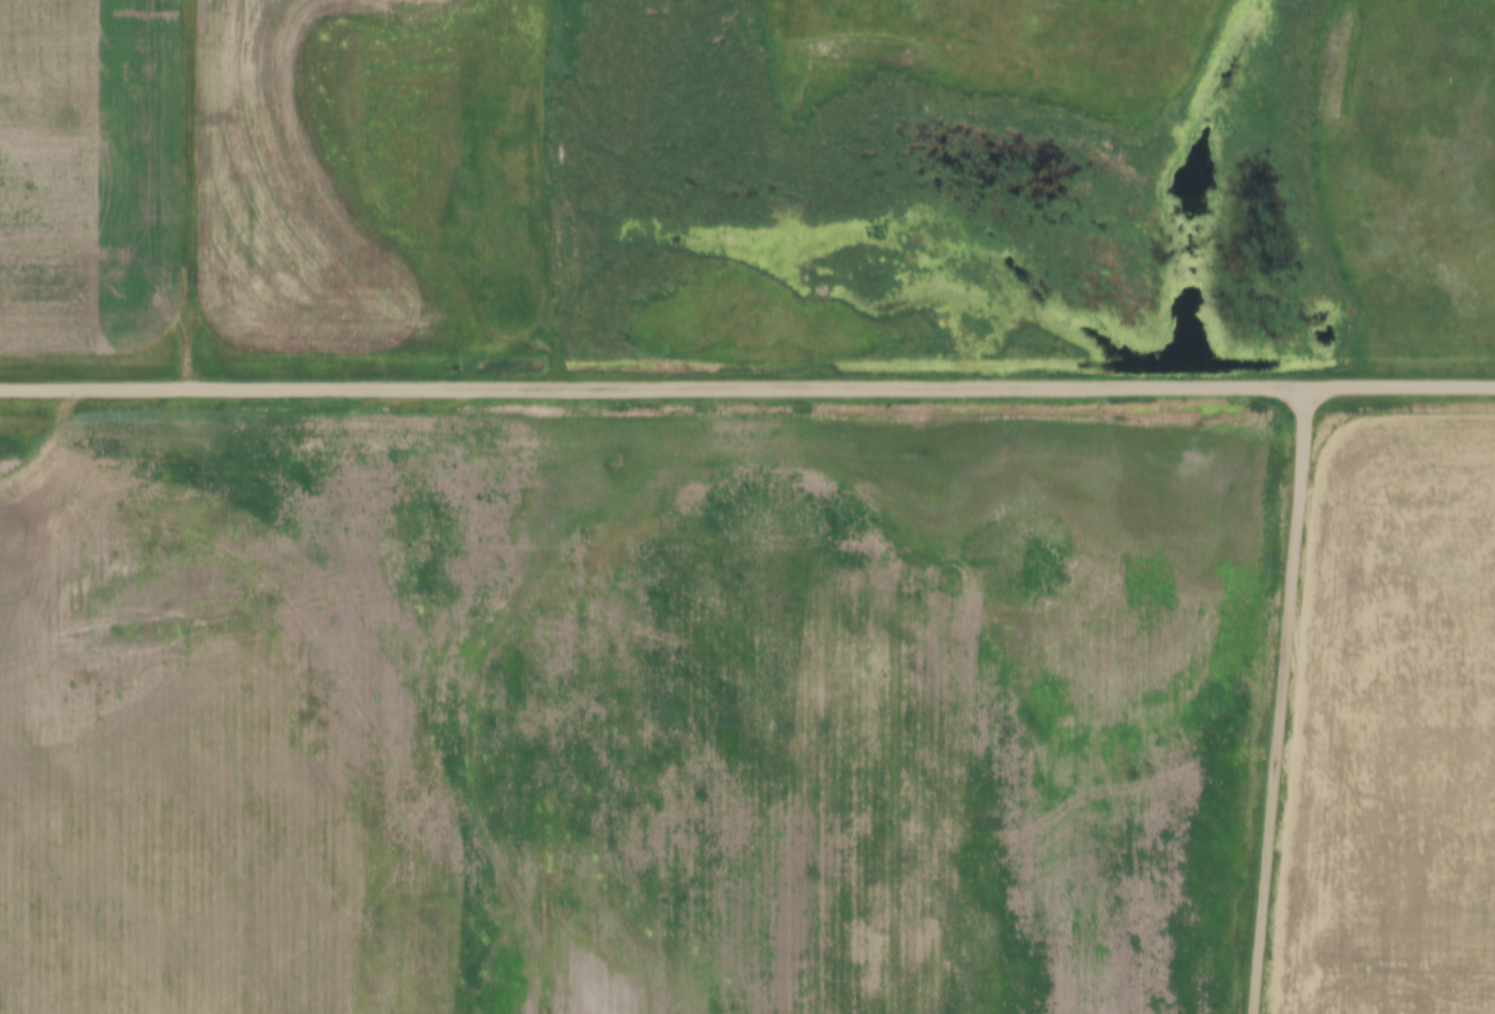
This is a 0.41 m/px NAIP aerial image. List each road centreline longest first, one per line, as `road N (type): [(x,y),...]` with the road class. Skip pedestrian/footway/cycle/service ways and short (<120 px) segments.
road 1 (residential): [(1494,386),(0,386)]
road 2 (track): [(553,0),(555,386)]

